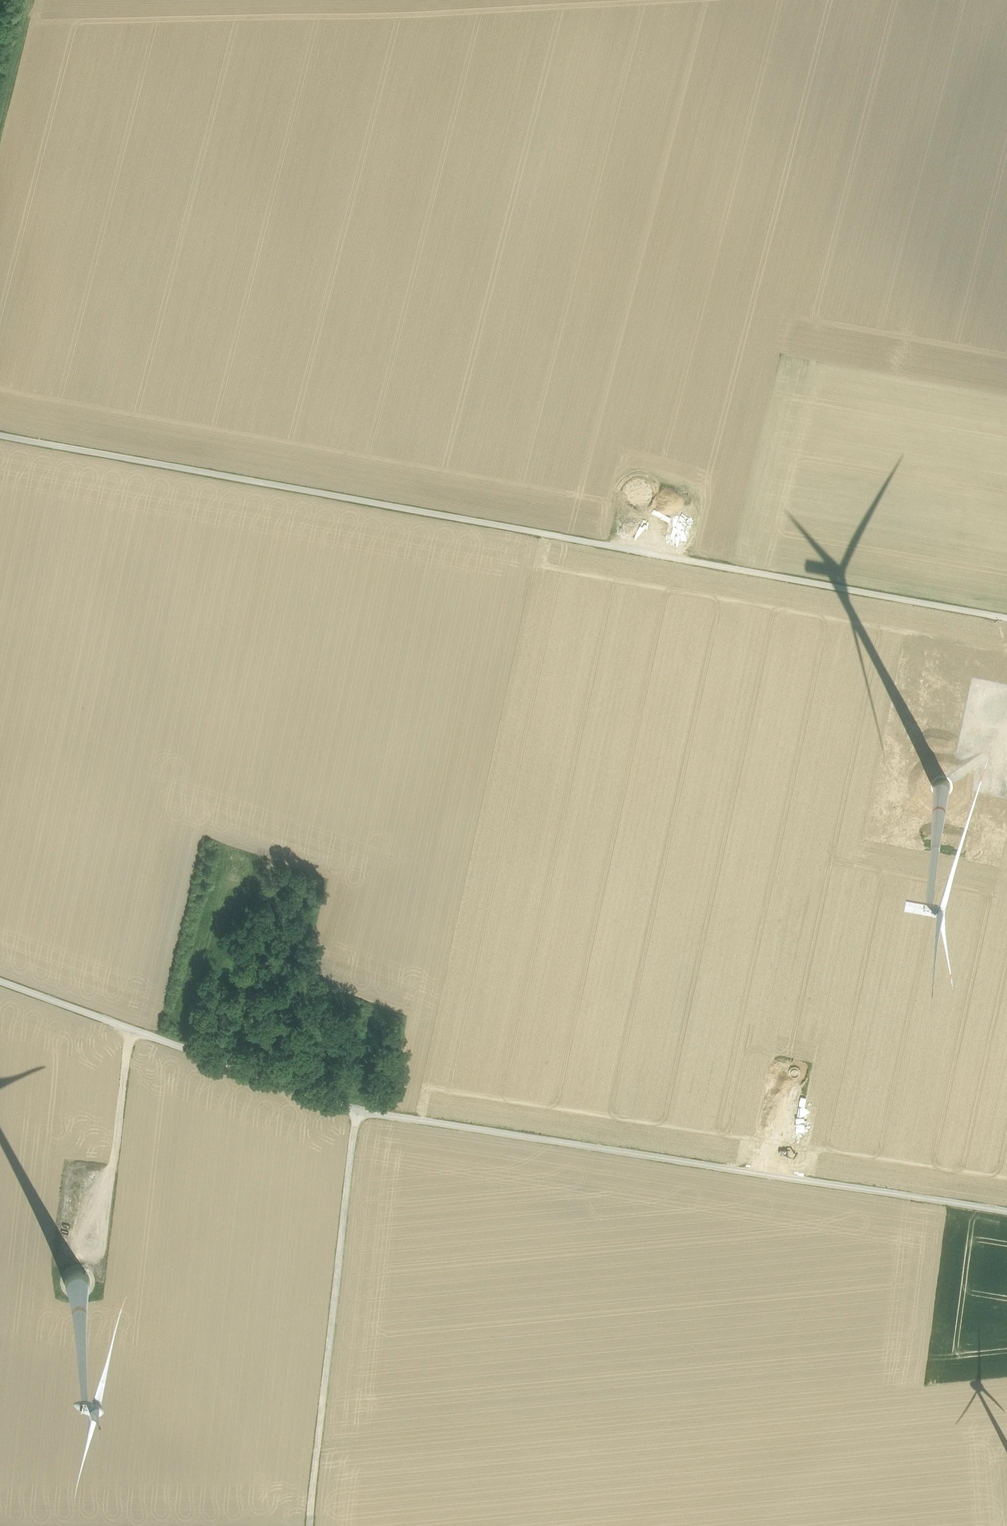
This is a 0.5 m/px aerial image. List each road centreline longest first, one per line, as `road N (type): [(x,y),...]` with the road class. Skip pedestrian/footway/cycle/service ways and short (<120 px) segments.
road 1 (track): [(0,984),(363,1112),(1006,1213)]
road 2 (unclassified): [(1006,618),(0,438)]
road 3 (track): [(312,1525),(363,1112)]

